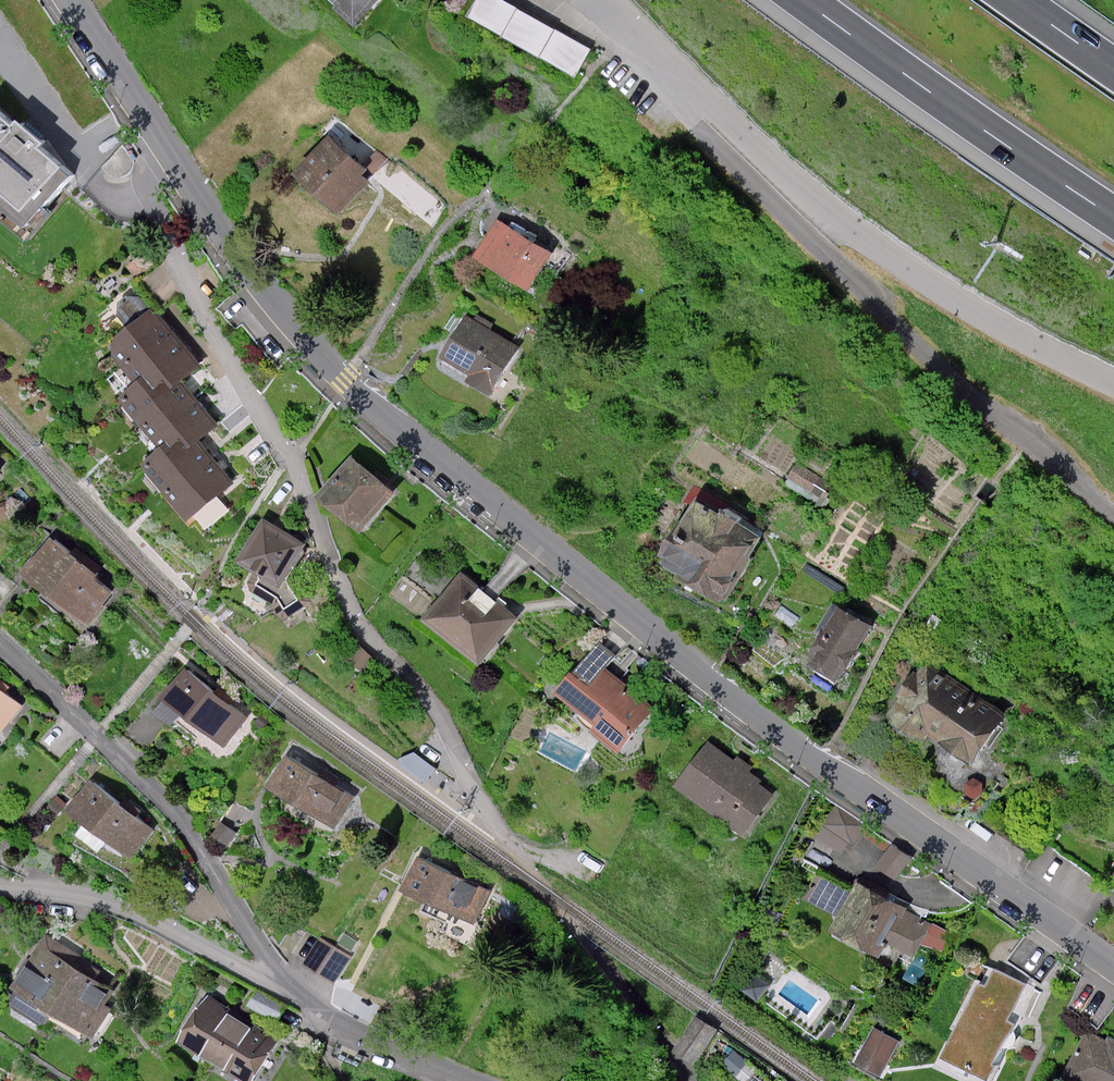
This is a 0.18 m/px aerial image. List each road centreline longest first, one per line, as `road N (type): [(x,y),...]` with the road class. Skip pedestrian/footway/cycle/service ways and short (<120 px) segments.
road 1 (tertiary): [(166,146),(346,380),(823,761),(1113,965)]
road 2 (residential): [(166,146),(149,194),(200,307),(309,497),(358,623),(441,714),(508,841)]
road 3 (residential): [(1113,513),(915,343),(698,125),(654,44)]
road 4 (residential): [(654,44),(852,226),(994,322),(1113,382)]
road 5 (residential): [(288,989),(204,849),(0,643)]
road 6 (motorway): [(805,0),(1113,216)]
road 7 (residential): [(0,888),(107,901),(288,989)]
road 8 (residential): [(473,1080),(376,1042),(288,989)]
road 9 (tertiary): [(67,0),(166,146)]

